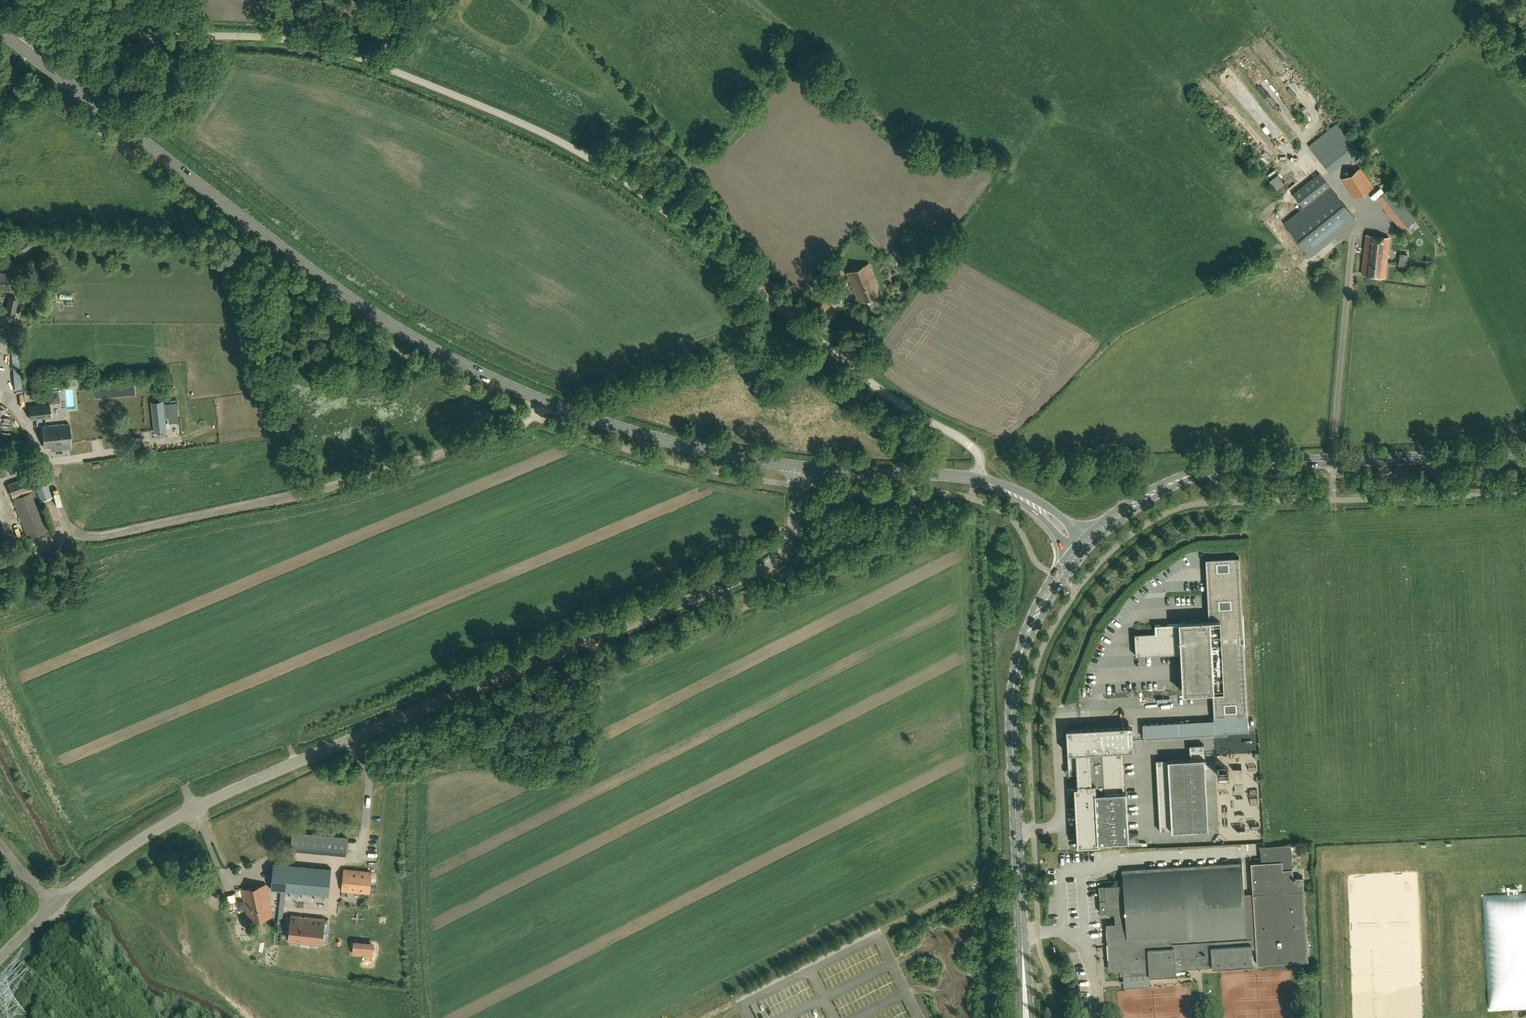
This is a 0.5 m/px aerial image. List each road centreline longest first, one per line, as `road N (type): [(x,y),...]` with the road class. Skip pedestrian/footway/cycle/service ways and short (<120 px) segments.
road 1 (unclassified): [(978,481),(980,457),(967,443),(911,413),(664,210),(599,164),(484,108),(347,54),(284,39),(45,37),(24,50)]
road 2 (unclassified): [(0,957),(53,902),(203,802),(767,566),(793,536),(805,469)]
road 3 (secondary): [(805,469),(703,453),(573,413),(451,359),(365,307),(24,50)]
road 4 (track): [(6,317),(3,381),(78,538),(343,484),(512,430),(543,402)]
road 5 (secondary): [(1026,1017),(1012,675),(1052,589),(1083,549)]
road 6 (secondary): [(1083,549),(1135,503),(1210,469),(1525,454)]
road 7 (secondary): [(978,481),(805,469)]
road 8 (track): [(682,170),(766,277),(766,294)]
road 9 (secondary): [(1083,549),(1037,511),(978,481)]

